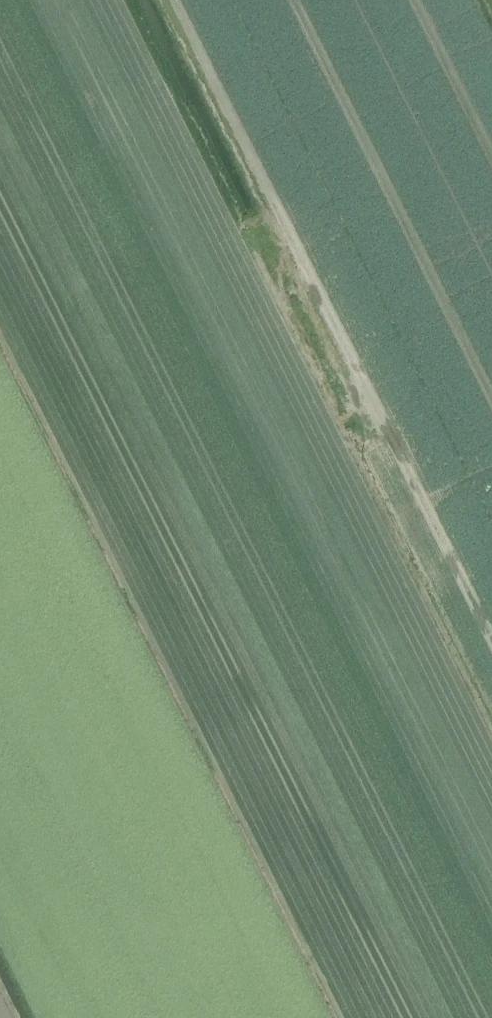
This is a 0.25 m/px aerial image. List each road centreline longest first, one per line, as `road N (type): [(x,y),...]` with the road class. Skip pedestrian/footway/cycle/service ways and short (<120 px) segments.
road 1 (track): [(173,1017),(0,672)]

